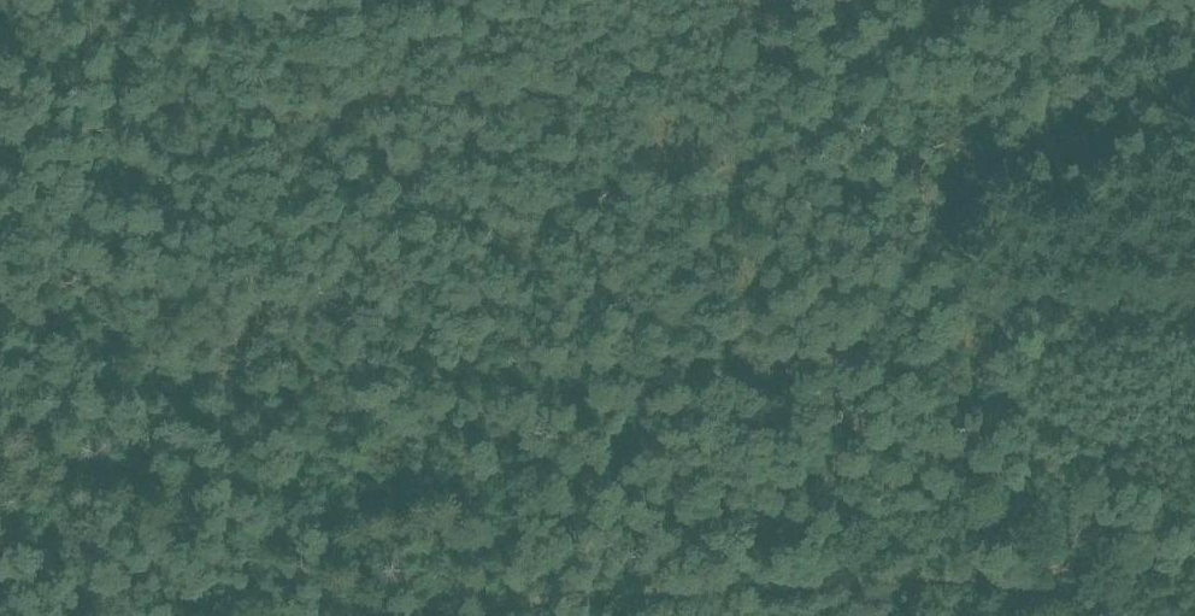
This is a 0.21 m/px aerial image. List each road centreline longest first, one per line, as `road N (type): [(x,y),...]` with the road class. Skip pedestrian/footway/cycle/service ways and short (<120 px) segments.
road 1 (track): [(1194,551),(407,615)]

